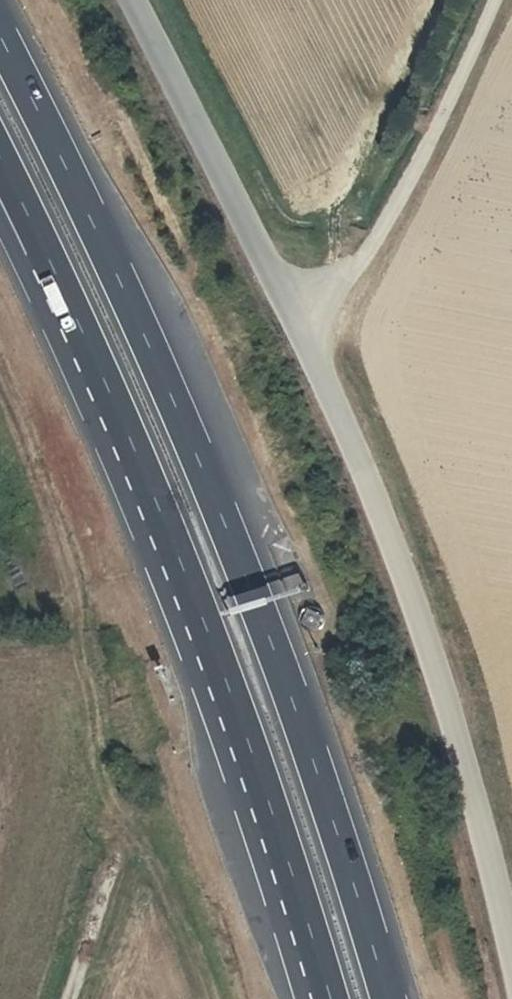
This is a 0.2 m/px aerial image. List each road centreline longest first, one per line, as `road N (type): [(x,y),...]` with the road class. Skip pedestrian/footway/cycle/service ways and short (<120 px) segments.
road 1 (residential): [(138,0),(307,331),(468,788),(511,975)]
road 2 (motorway): [(388,998),(315,764),(206,479),(0,35)]
road 3 (motorway): [(44,251),(214,648),(329,998)]
road 4 (track): [(497,0),(383,232),(307,331)]
road 5 (track): [(207,998),(140,836)]
road 6 (track): [(116,857),(73,998)]

